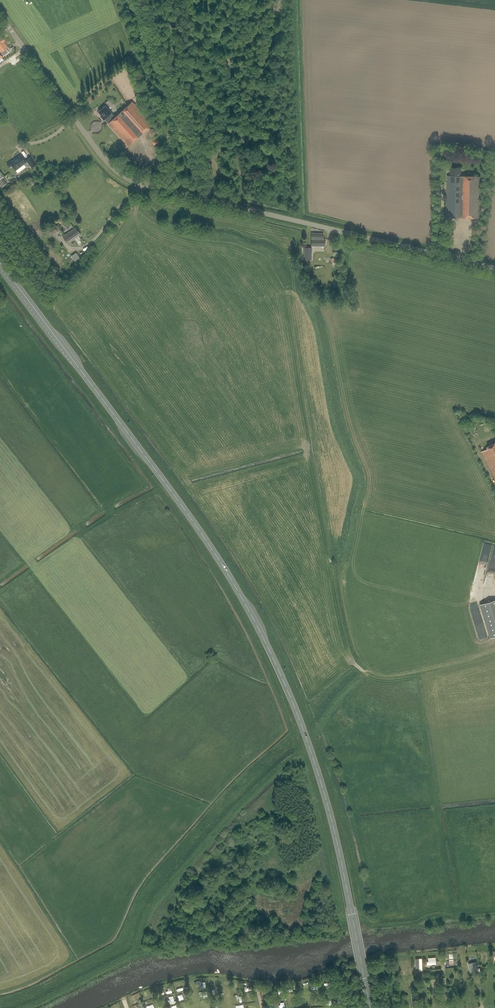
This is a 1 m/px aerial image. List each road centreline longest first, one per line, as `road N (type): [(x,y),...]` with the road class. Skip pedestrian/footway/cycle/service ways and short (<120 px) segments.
road 1 (trunk): [(369,1007),(321,793),(264,640),(213,554),(0,264)]
road 2 (unclassified): [(494,268),(143,185),(104,159),(9,31)]

